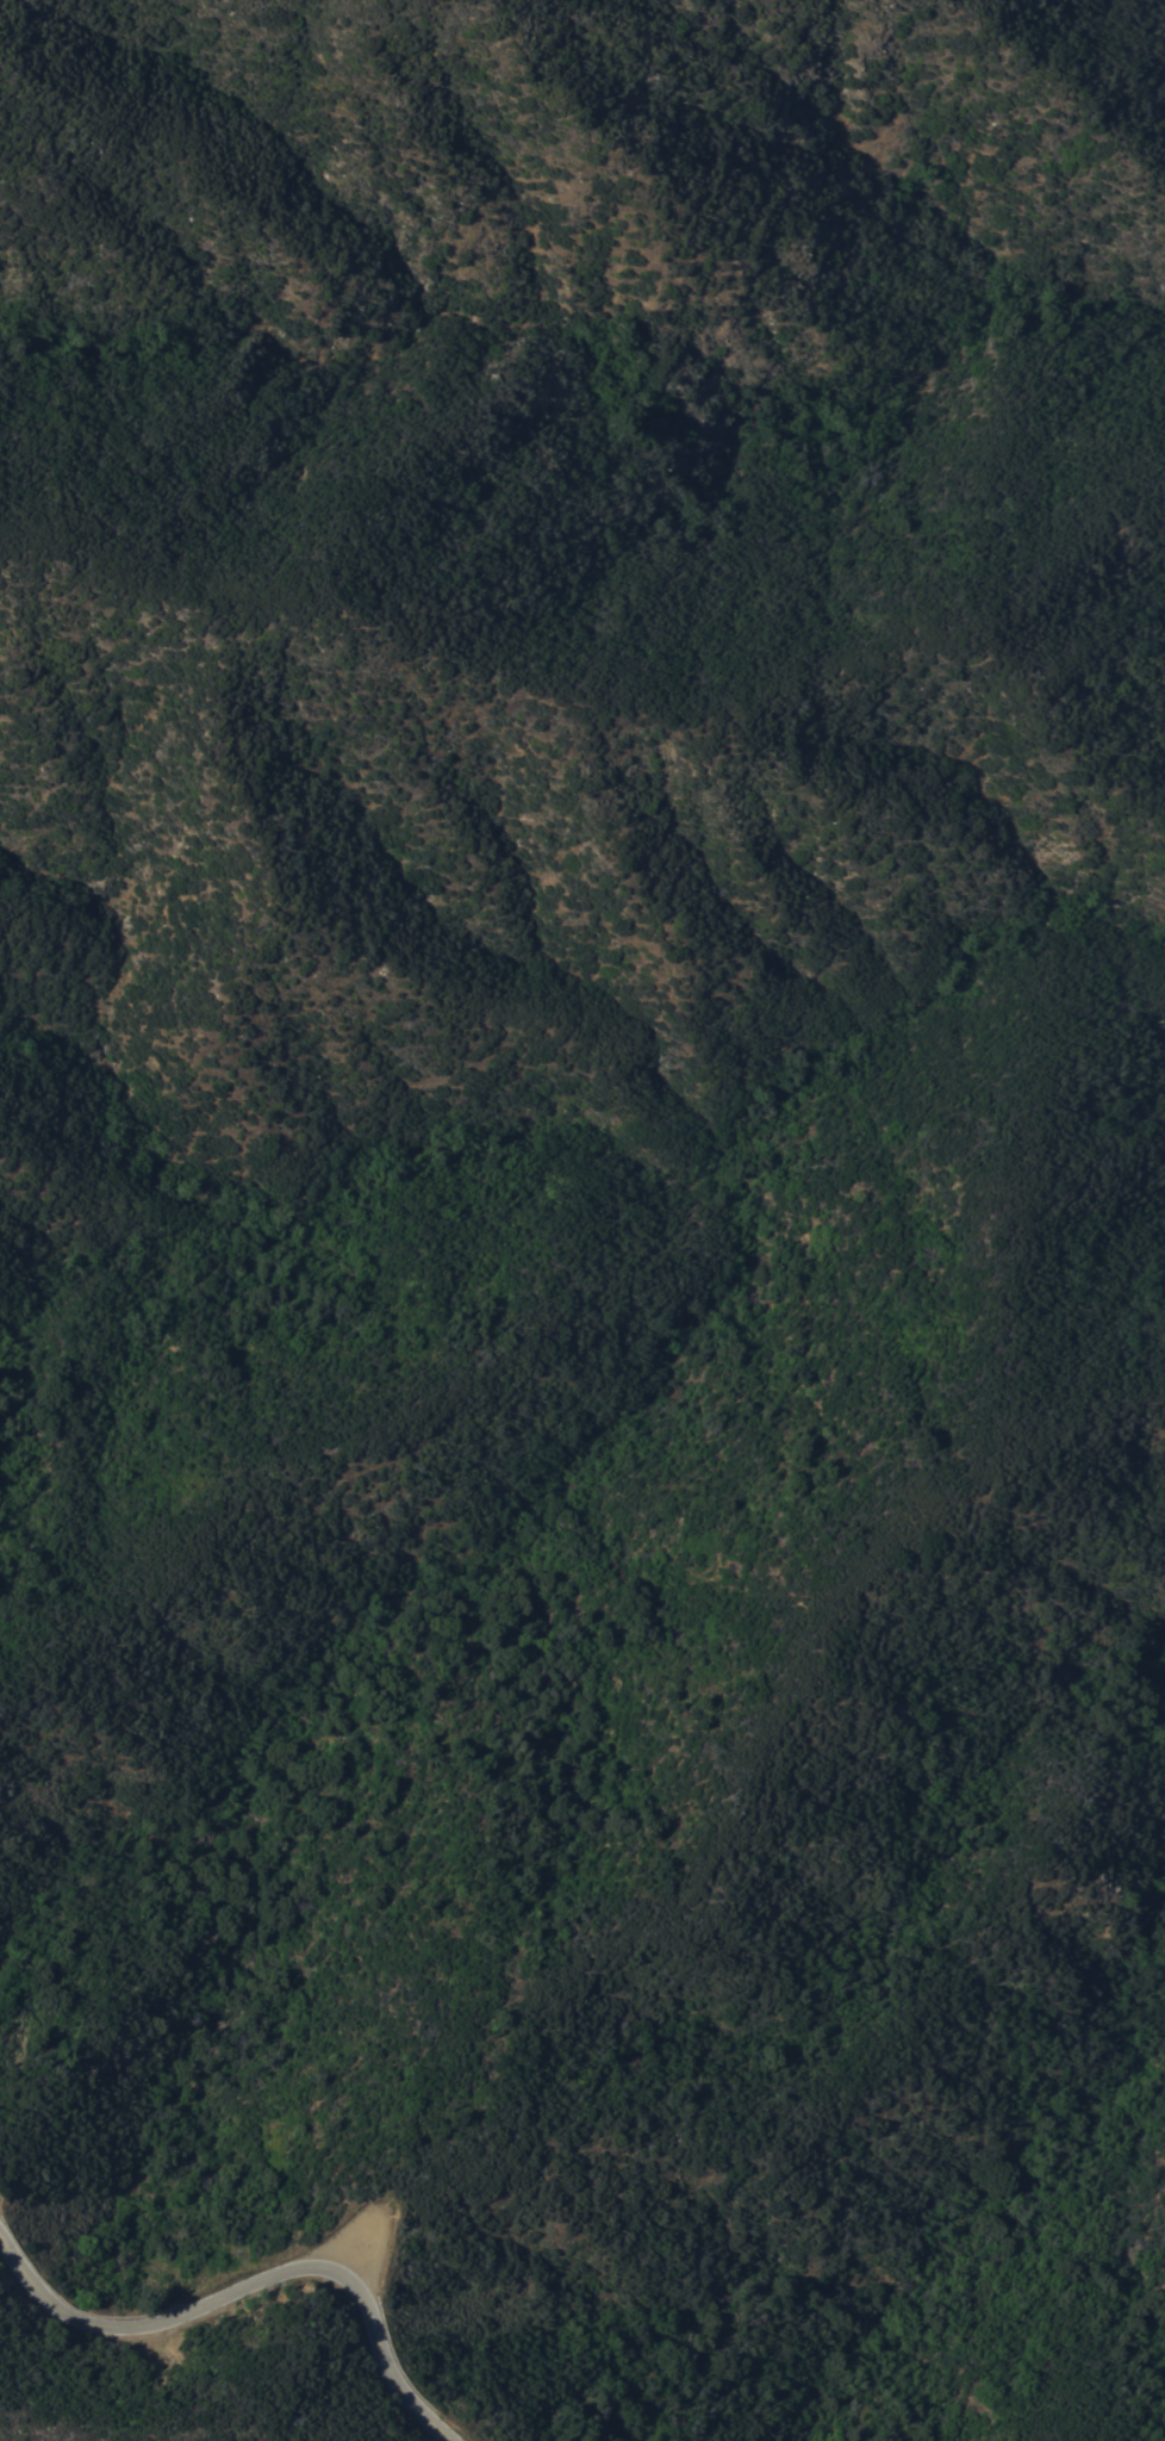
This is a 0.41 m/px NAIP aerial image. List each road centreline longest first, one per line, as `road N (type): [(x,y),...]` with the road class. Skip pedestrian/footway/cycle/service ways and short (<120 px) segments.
road 1 (residential): [(453,2440),(403,2387),(367,2305),(341,2271),(298,2267),(160,2322),(110,2324),(55,2303),(0,2234)]

